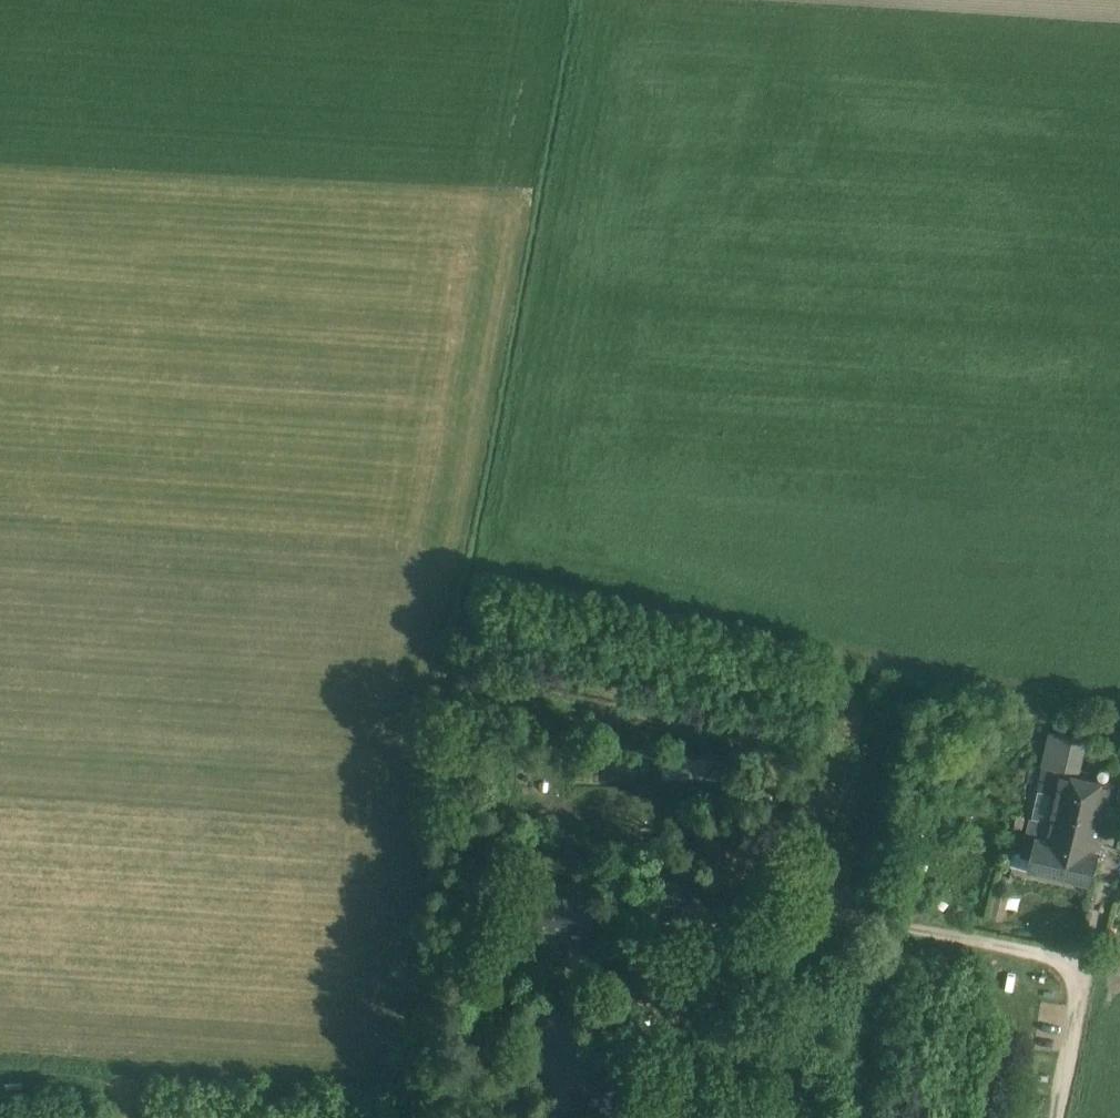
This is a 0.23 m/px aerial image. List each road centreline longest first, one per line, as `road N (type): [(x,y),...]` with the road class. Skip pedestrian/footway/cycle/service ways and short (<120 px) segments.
road 1 (track): [(1058,1117),(1084,962),(787,906)]

